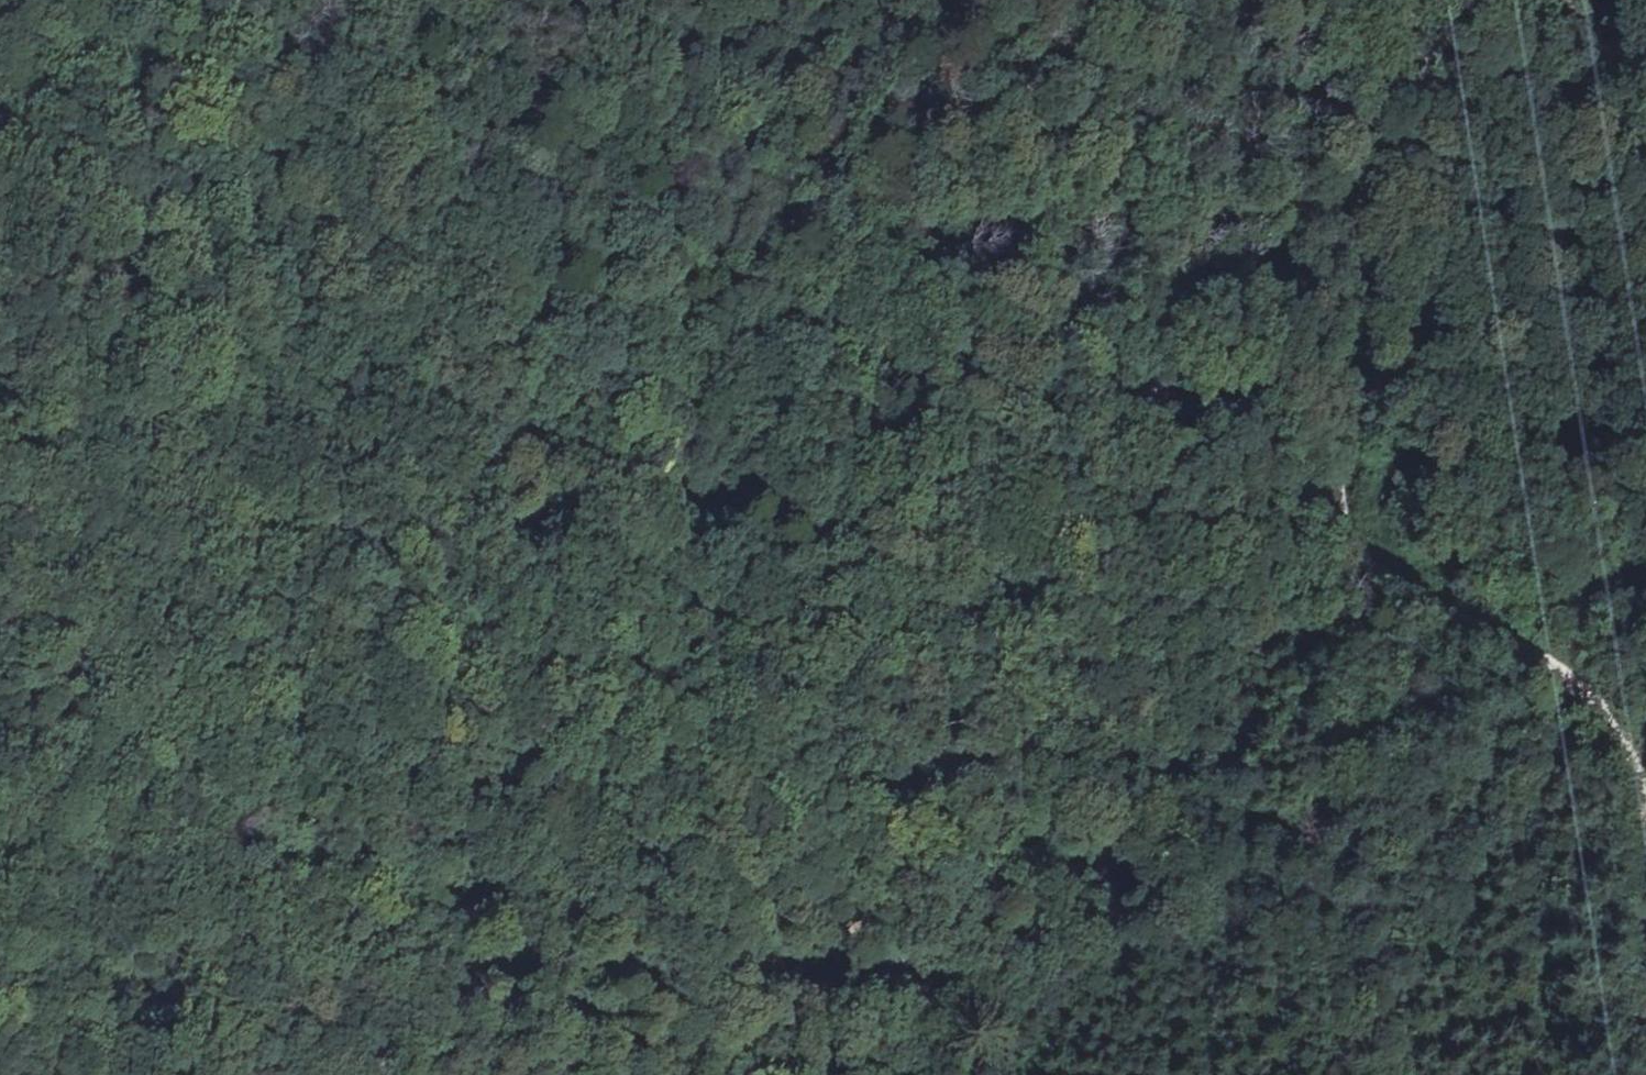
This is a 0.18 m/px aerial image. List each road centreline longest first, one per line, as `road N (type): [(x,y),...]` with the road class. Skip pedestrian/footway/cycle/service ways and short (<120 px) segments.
road 1 (track): [(1645,860),(1627,741),(1538,649),(1441,604),(1377,557),(1353,521),(1344,471),(1348,373),(1400,0)]
road 2 (track): [(1569,678),(1532,809),(1542,968),(1562,1074)]

